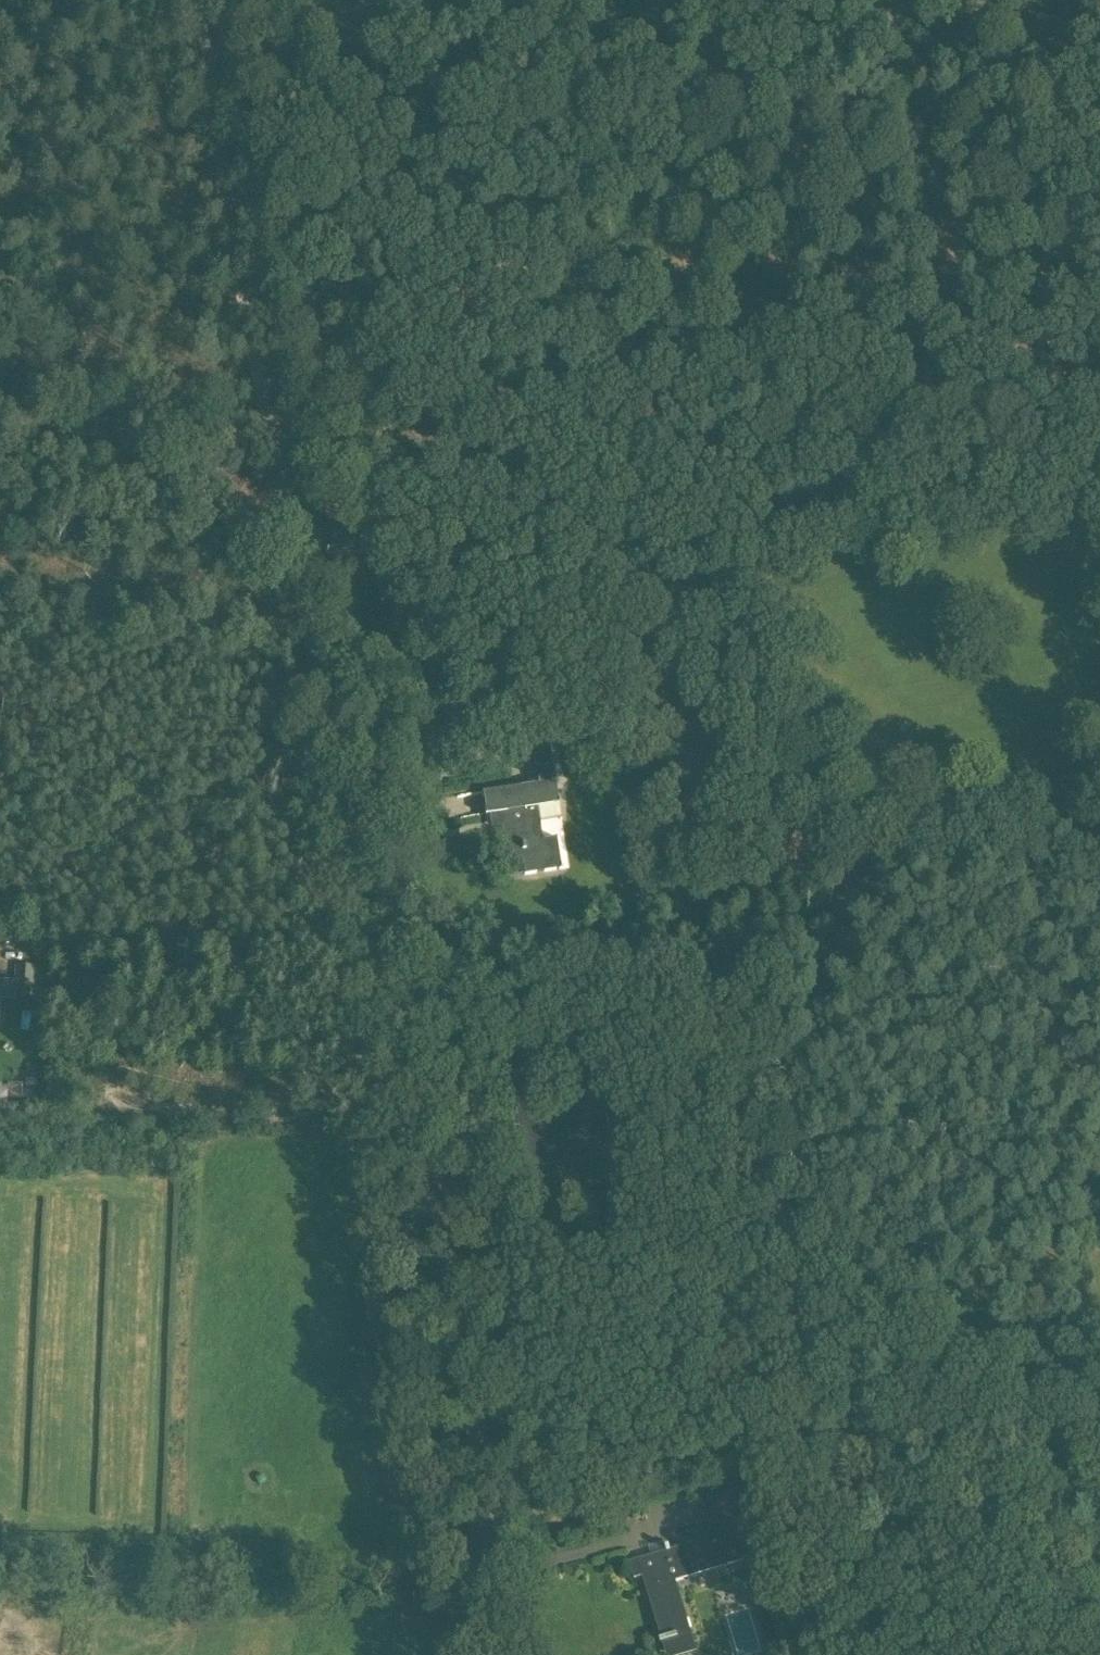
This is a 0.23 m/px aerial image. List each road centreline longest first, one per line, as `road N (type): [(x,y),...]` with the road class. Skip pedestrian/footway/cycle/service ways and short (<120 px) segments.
road 1 (unclassified): [(508,1654),(260,0)]
road 2 (track): [(483,1490),(1042,1420),(1099,1419)]
road 3 (track): [(265,37),(386,0)]

